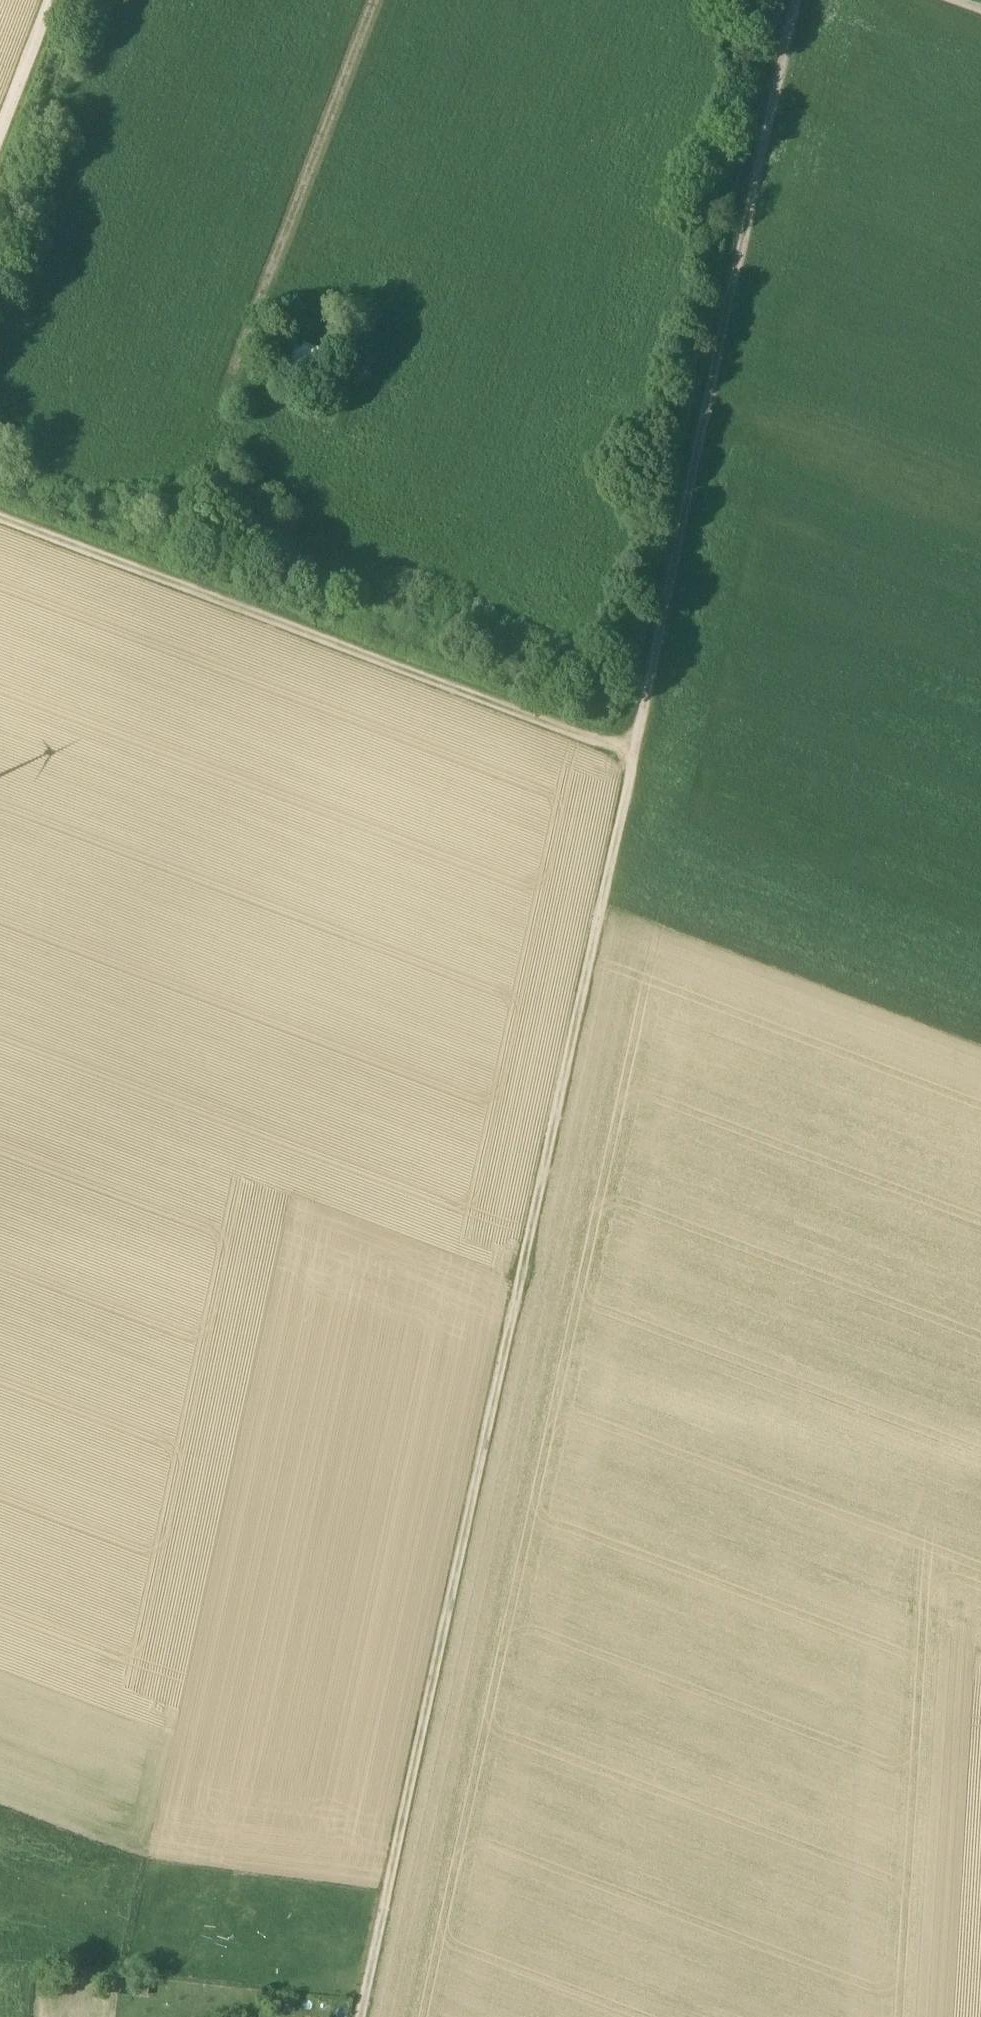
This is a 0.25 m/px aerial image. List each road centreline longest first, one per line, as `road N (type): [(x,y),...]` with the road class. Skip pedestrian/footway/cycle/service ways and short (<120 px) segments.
road 1 (track): [(796,0),(363,2016)]
road 2 (track): [(0,516),(635,755)]
road 3 (track): [(49,0),(0,129)]

